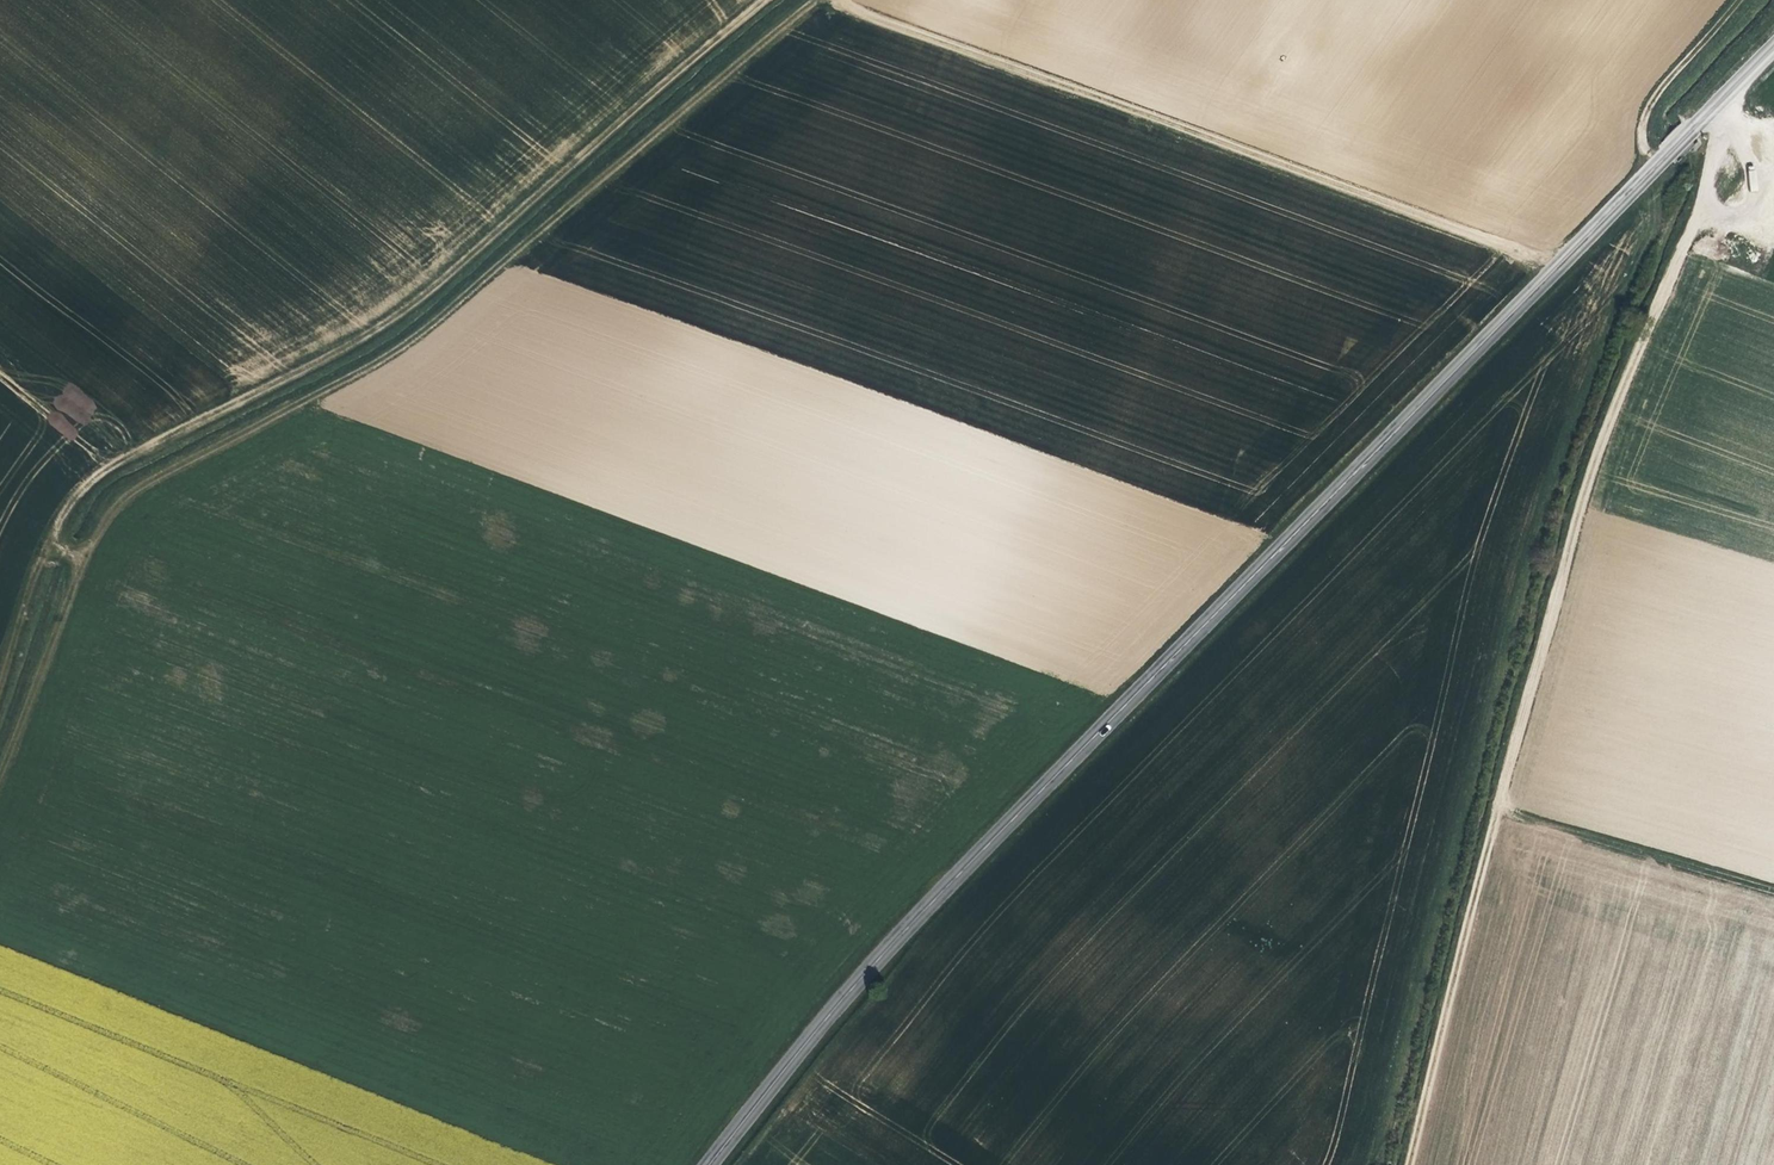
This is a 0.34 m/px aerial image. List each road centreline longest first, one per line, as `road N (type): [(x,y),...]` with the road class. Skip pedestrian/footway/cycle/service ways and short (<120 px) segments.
road 1 (track): [(952,880),(895,850),(50,544),(77,491),(109,466),(379,329),(772,0)]
road 2 (tertiary): [(1657,167),(841,993),(709,1164)]
road 3 (track): [(810,0),(423,328),(309,399),(145,478),(111,510),(0,780)]
road 4 (track): [(1701,214),(1597,456),(1496,809),(1409,1164)]
road 5 (track): [(1773,893),(1496,809)]
road 6 (residential): [(1657,167),(1642,141),(1658,96),(1746,0)]
road 7 (tertiary): [(1773,49),(1657,167)]

